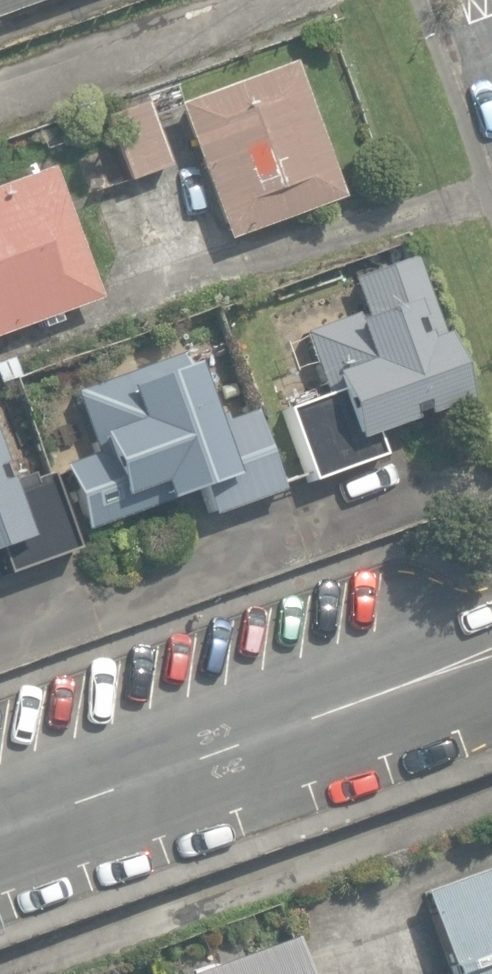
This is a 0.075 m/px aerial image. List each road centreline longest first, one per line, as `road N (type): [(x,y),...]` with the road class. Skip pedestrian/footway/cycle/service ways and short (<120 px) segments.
road 1 (tertiary): [(491,645),(0,825)]

